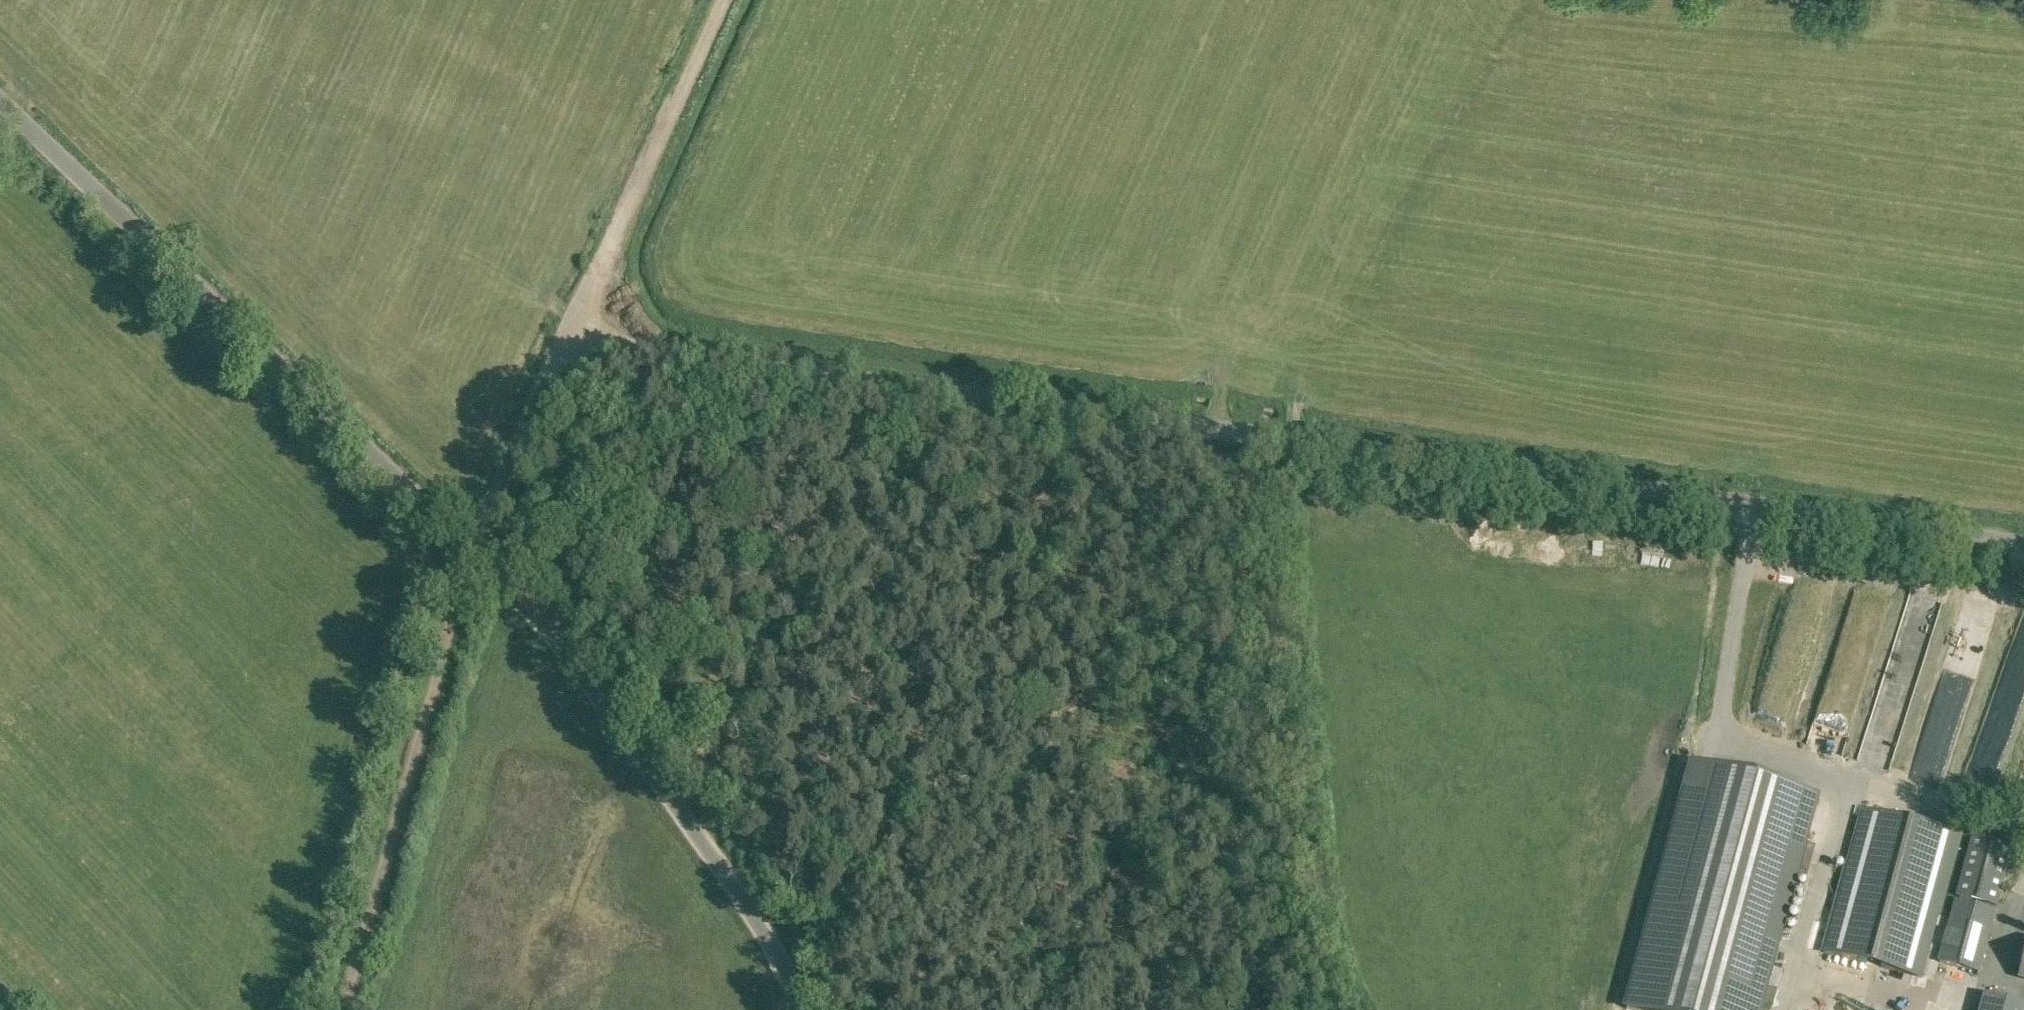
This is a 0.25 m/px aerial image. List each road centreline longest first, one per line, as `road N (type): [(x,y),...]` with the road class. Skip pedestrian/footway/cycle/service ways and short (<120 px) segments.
road 1 (unclassified): [(2023,547),(569,337)]
road 2 (unclassified): [(471,546),(0,100)]
road 3 (unclassified): [(804,1009),(791,975),(720,862),(528,604),(471,546)]
road 4 (track): [(471,546),(339,1009)]
road 5 (track): [(722,0),(592,284)]
road 6 (unclassified): [(569,337),(471,546)]

